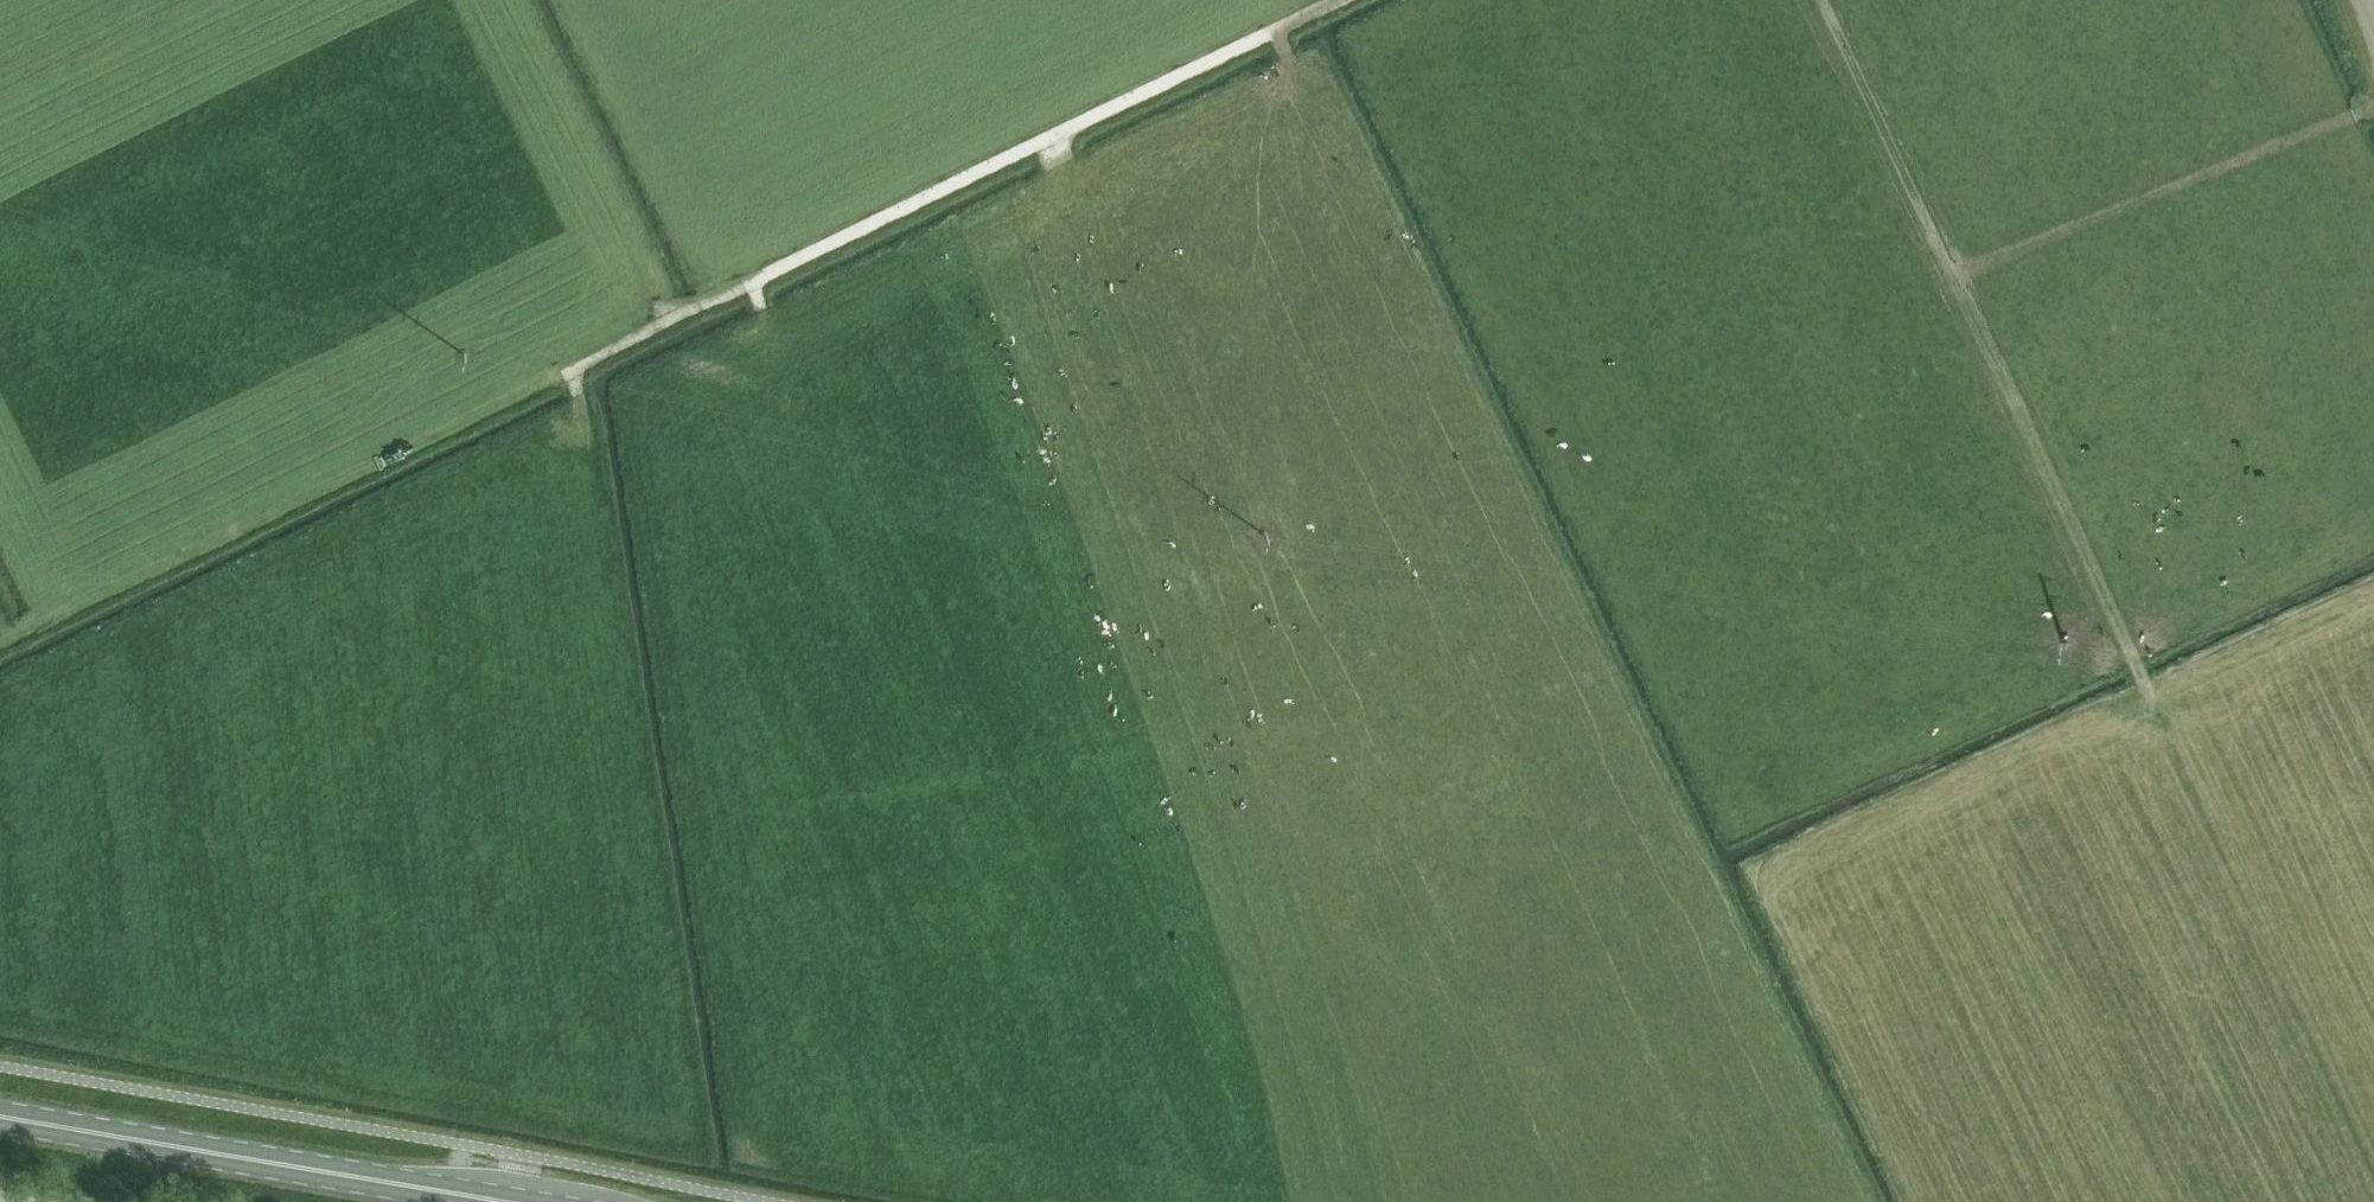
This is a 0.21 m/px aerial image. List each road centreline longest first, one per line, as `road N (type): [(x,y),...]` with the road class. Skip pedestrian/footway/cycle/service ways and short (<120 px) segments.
road 1 (primary): [(501,1201),(0,1117)]

